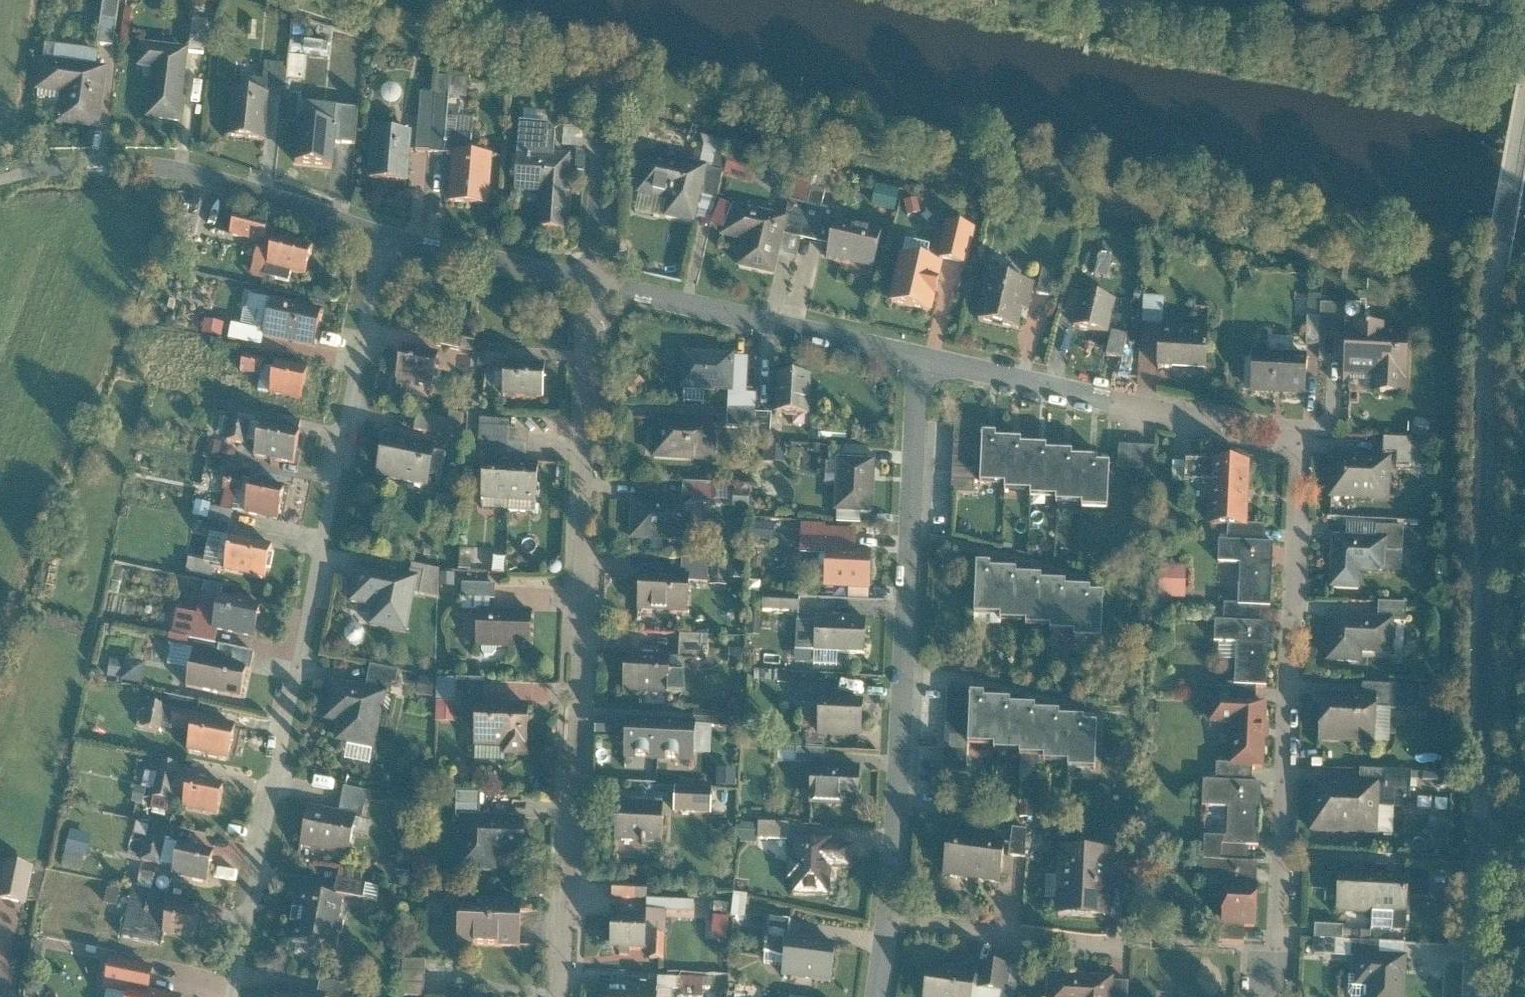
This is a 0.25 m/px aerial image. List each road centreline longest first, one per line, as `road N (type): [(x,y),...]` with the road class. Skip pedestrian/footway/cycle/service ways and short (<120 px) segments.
road 1 (residential): [(1253,996),(1277,954),(1301,442),(921,356)]
road 2 (tertiary): [(1472,996),(1489,345),(1524,94)]
road 3 (residential): [(381,239),(233,996)]
road 4 (residential): [(559,996),(577,737),(591,288)]
road 5 (residential): [(889,917),(921,356)]
road 6 (unclassified): [(0,180),(117,167),(166,171),(381,239)]
road 7 (residential): [(921,356),(591,288)]
road 8 (residential): [(1367,0),(1256,18),(1187,17),(1089,0)]
road 9 (residential): [(889,917),(1121,949)]
road 10 (residential): [(591,288),(381,239)]
road 11 (residential): [(591,288),(604,138)]

